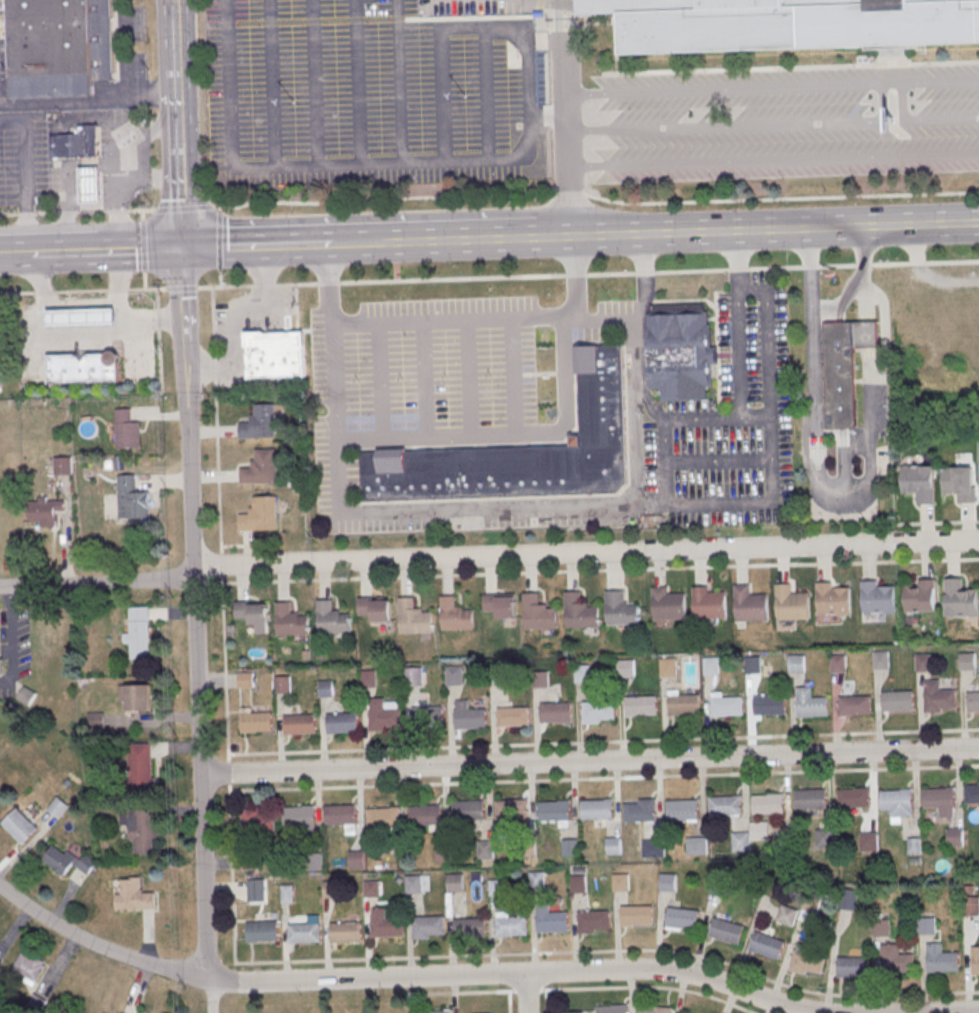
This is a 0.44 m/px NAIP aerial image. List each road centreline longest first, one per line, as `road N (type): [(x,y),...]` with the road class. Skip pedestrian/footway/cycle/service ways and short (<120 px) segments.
road 1 (residential): [(817,1012),(694,975),(638,969),(233,983),(94,944),(0,888)]
road 2 (residential): [(192,572),(978,541)]
road 3 (residential): [(978,748),(200,774)]
road 4 (residential): [(212,1012),(192,572)]
road 5 (secondary): [(978,220),(576,233)]
road 6 (residential): [(192,572),(187,340)]
road 7 (residential): [(192,572),(174,580),(0,585)]
road 8 (tertiary): [(183,246),(177,73)]
road 9 (secondary): [(538,235),(384,240)]
road 10 (secondary): [(183,246),(31,252)]

